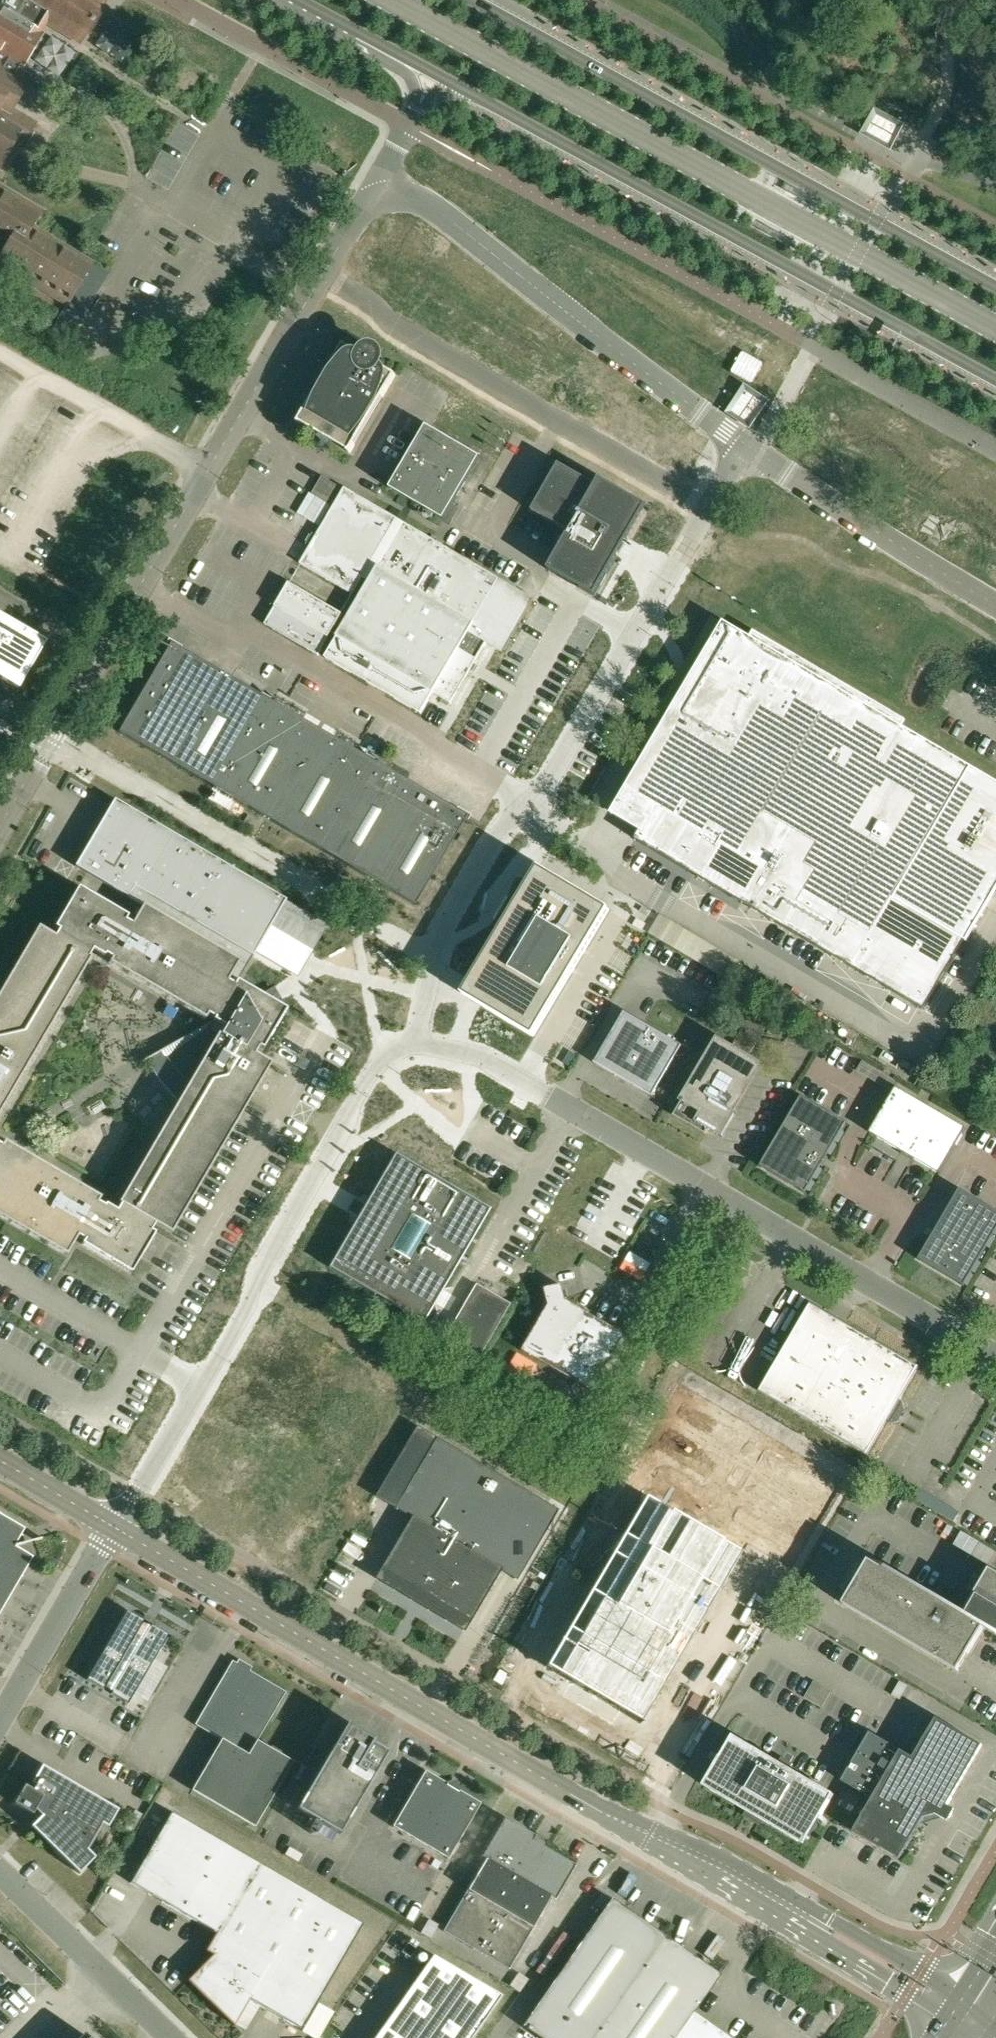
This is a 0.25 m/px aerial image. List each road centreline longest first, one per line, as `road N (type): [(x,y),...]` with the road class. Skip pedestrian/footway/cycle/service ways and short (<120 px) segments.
road 1 (unclassified): [(419,1042),(442,922),(502,825),(540,792),(712,506),(319,280)]
road 2 (unclassified): [(995,1354),(492,1062),(419,1042)]
road 3 (primary): [(429,78),(995,387)]
road 4 (unclassified): [(0,828),(319,280)]
road 5 (primary): [(995,283),(484,0)]
road 6 (unclassified): [(419,1042),(375,1068),(261,1268),(250,1303),(113,1527)]
road 7 (tertiary): [(611,1817),(113,1527)]
road 8 (tertiary): [(961,1992),(736,1864),(611,1817)]
road 9 (tertiary): [(611,1817),(941,2022)]
road 10 (unclassified): [(164,2037),(0,1876)]
road 11 (unclassified): [(0,1721),(113,1527)]
road 12 (unclassified): [(319,280),(404,123)]
road 13 (primary): [(285,0),(429,78)]
road 14 (tertiary): [(113,1527),(0,1460)]

